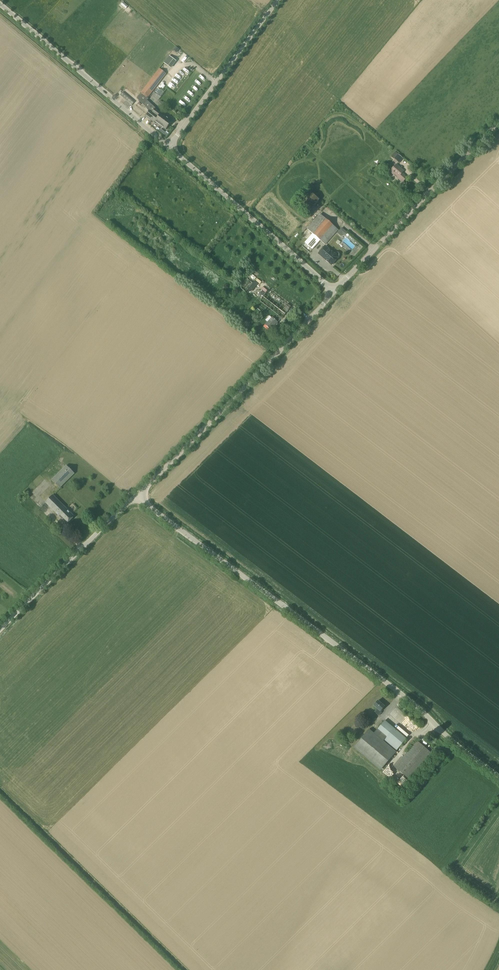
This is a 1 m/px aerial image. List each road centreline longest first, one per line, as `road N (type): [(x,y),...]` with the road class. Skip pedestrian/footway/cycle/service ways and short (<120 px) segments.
road 1 (unclassified): [(498,775),(410,699),(135,497)]
road 2 (unclassified): [(135,497),(335,291)]
road 3 (track): [(182,969),(0,793)]
road 4 (unclassified): [(335,291),(498,123)]
road 5 (unclassified): [(169,146),(0,4)]
road 6 (unclassified): [(335,291),(169,146)]
road 7 (unclassified): [(0,630),(135,497)]
road 8 (unclassified): [(169,146),(278,0)]

